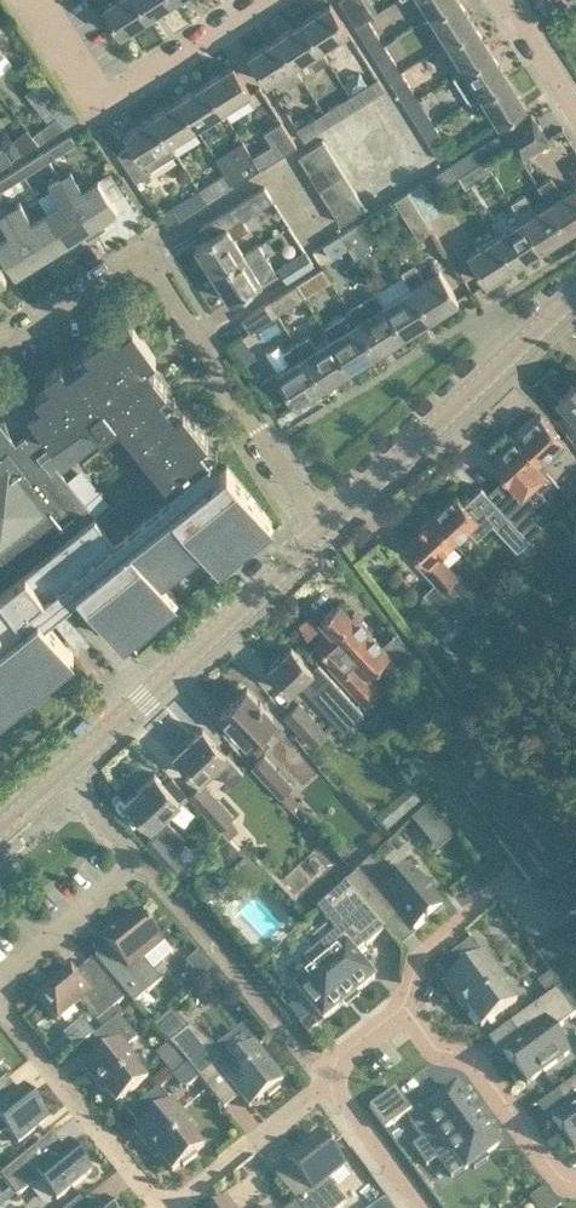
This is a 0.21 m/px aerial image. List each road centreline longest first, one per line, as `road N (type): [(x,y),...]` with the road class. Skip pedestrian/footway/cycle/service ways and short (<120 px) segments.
road 1 (residential): [(325,530),(143,251),(0,344)]
road 2 (tertiary): [(64,774),(325,530)]
road 3 (tertiary): [(325,530),(575,292)]
road 4 (residential): [(265,0),(127,90),(103,96),(82,80),(36,0)]
road 5 (residential): [(64,774),(139,858),(0,982)]
road 6 (residential): [(0,1006),(155,1207)]
road 7 (residential): [(575,1186),(565,1184),(470,1056),(439,1050),(411,1024)]
road 8 (residential): [(173,1207),(323,1082)]
road 9 (residential): [(411,1024),(407,994),(421,959),(488,896)]
road 10 (residential): [(323,1082),(413,1207)]
road 11 (residential): [(575,104),(509,0)]

